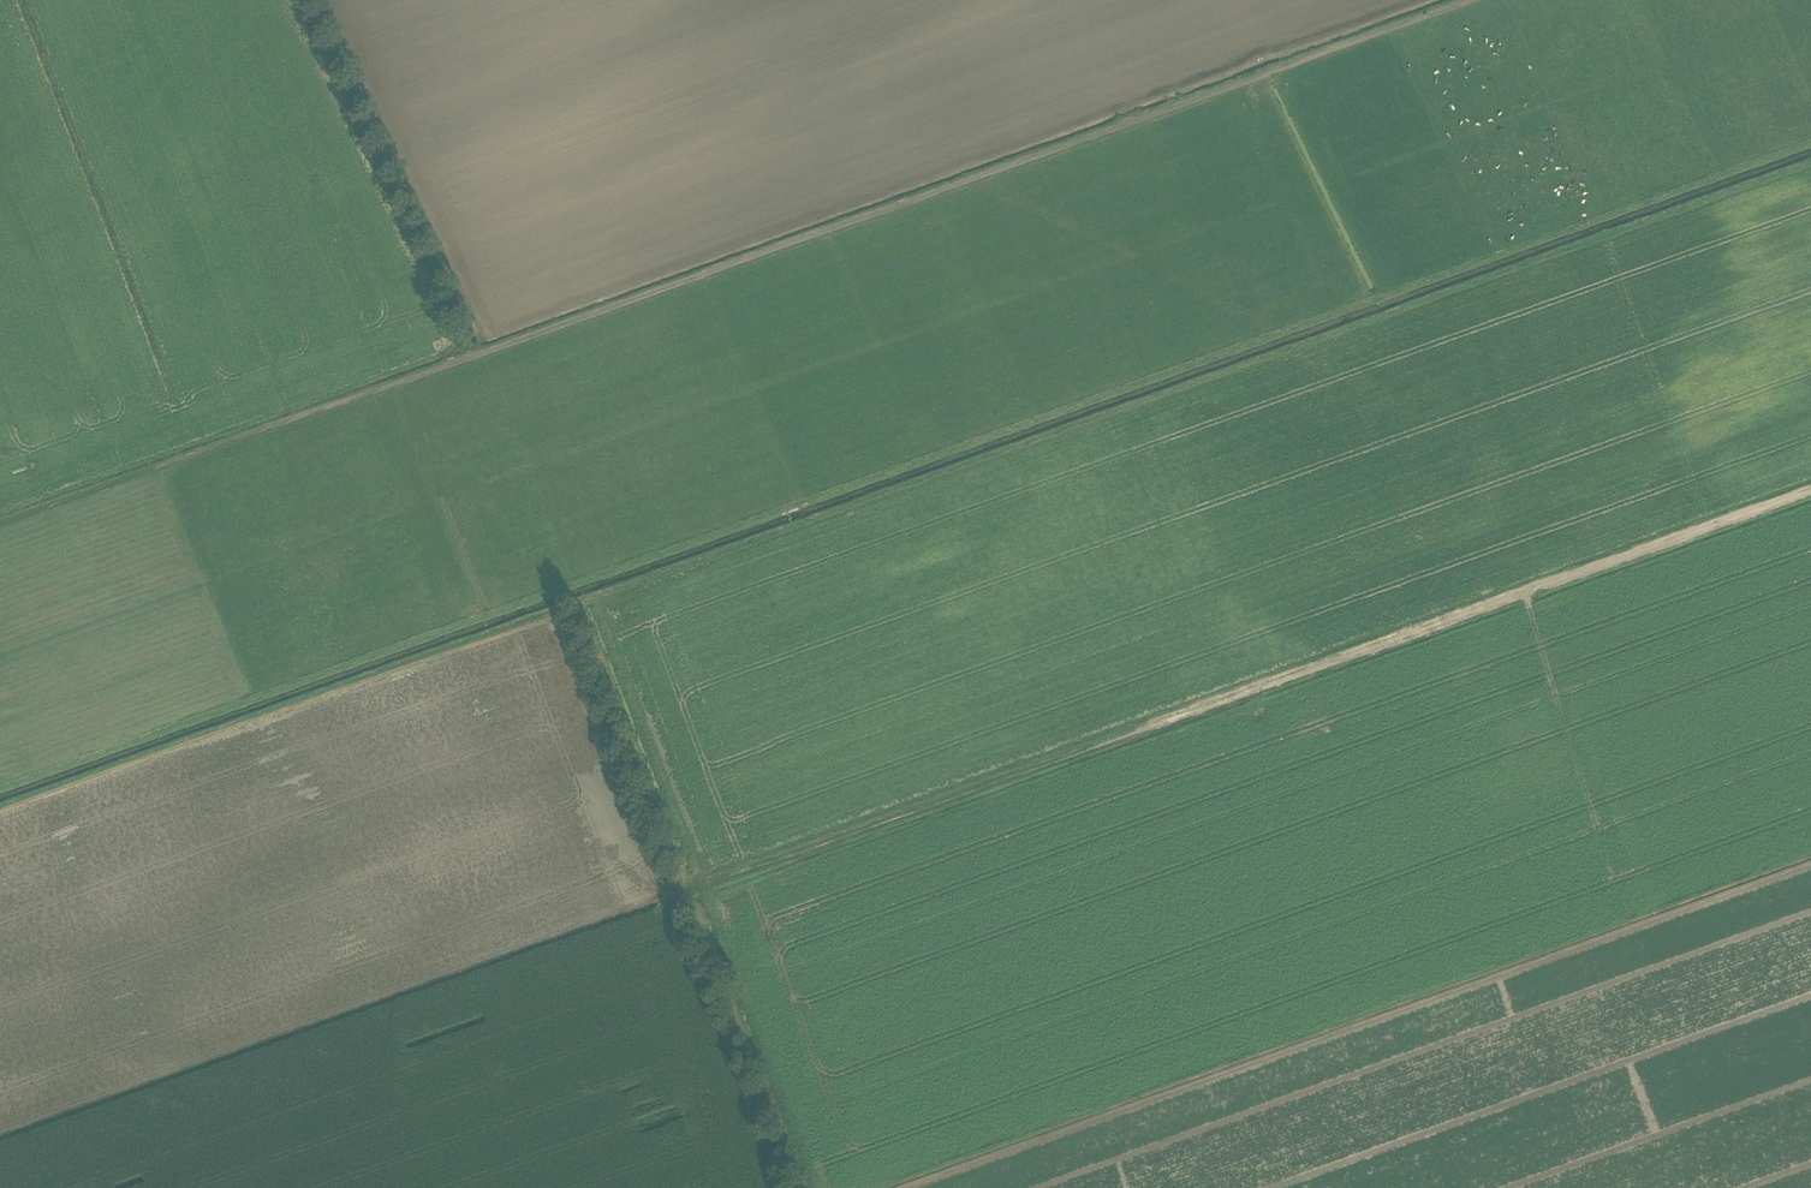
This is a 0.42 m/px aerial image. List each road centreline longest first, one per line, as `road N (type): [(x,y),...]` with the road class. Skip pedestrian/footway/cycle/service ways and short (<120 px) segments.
road 1 (track): [(1810,494),(710,886)]
road 2 (track): [(1479,0),(426,373)]

